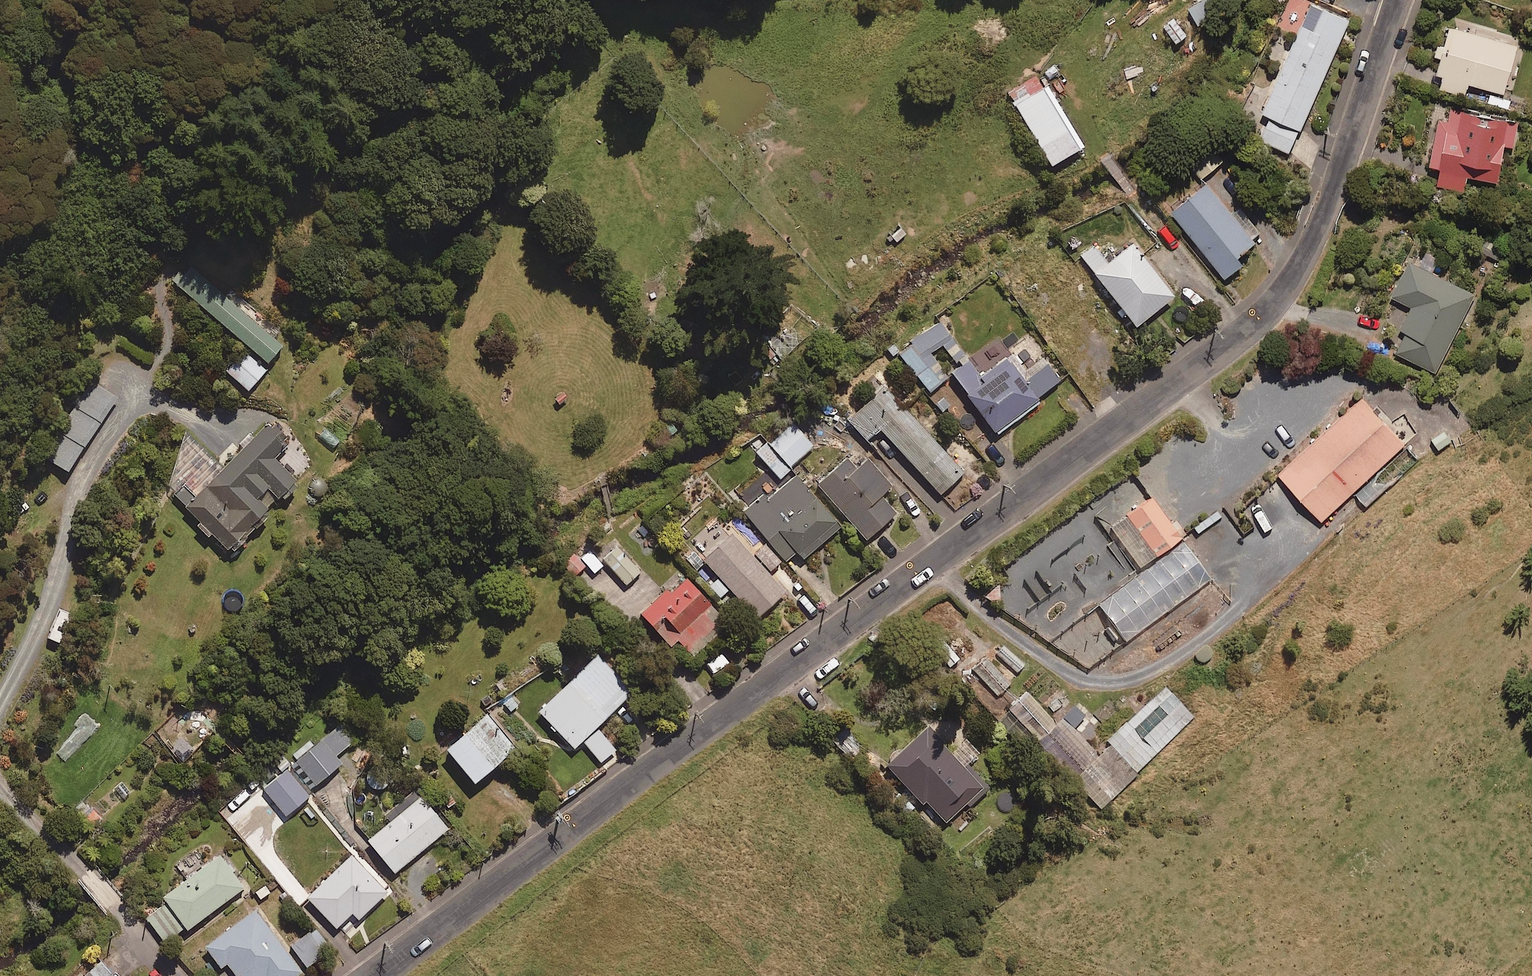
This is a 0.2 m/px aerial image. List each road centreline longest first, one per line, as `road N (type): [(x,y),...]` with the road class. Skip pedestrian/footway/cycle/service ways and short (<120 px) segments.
road 1 (tertiary): [(377,975),(1270,310),(1323,218),(1399,0)]
road 2 (residential): [(0,780),(174,975)]

